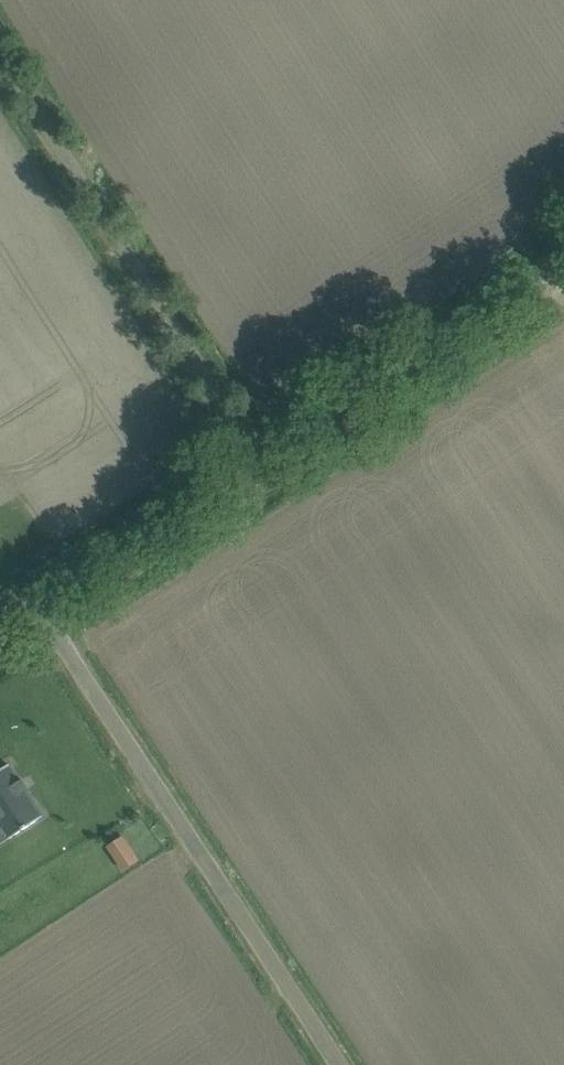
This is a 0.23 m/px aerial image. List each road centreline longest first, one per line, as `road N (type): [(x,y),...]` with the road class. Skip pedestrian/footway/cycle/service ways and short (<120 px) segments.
road 1 (unclassified): [(345,1064),(36,598)]
road 2 (unclassified): [(256,458),(0,51)]
road 3 (unclassified): [(256,458),(563,260)]
road 4 (unclassified): [(36,598),(256,458)]

